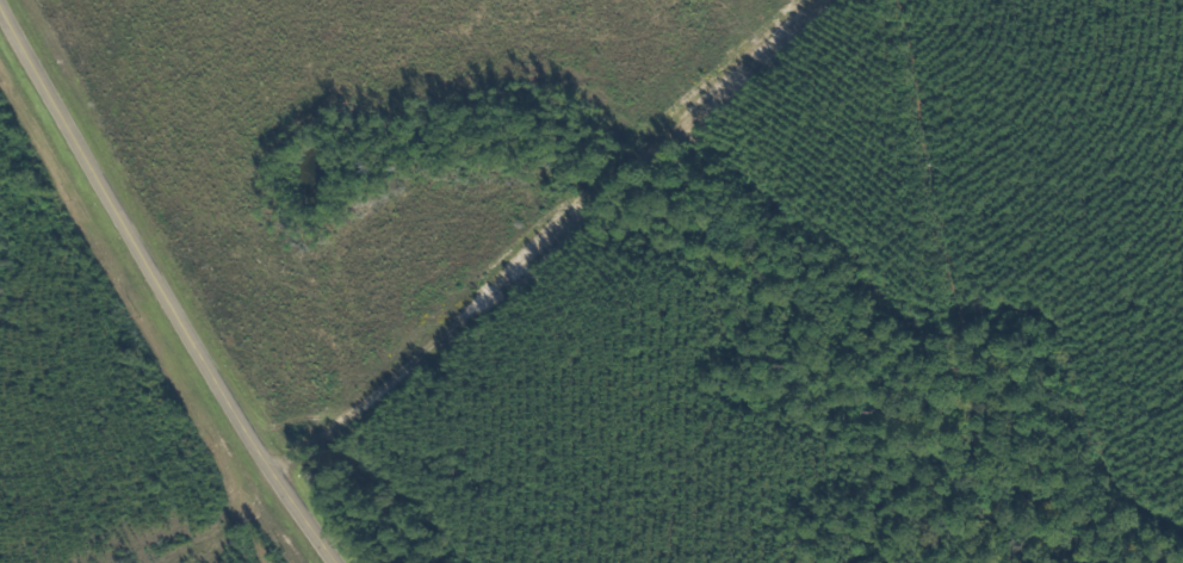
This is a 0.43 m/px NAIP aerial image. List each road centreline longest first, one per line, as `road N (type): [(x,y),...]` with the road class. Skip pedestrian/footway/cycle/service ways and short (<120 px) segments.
road 1 (tertiary): [(0,6),(172,307),(334,562)]

